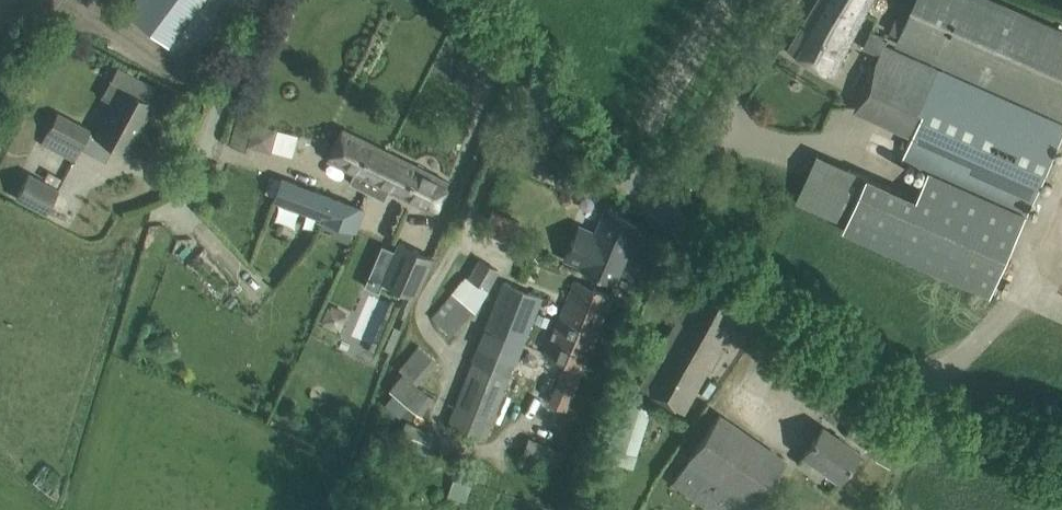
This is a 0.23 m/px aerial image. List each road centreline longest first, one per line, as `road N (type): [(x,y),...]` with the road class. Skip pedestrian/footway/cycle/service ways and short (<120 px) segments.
road 1 (unclassified): [(1061,449),(941,420),(878,391),(735,289),(659,220)]
road 2 (unclassified): [(483,0),(553,104),(659,220)]
road 3 (unclassified): [(659,220),(776,0)]

